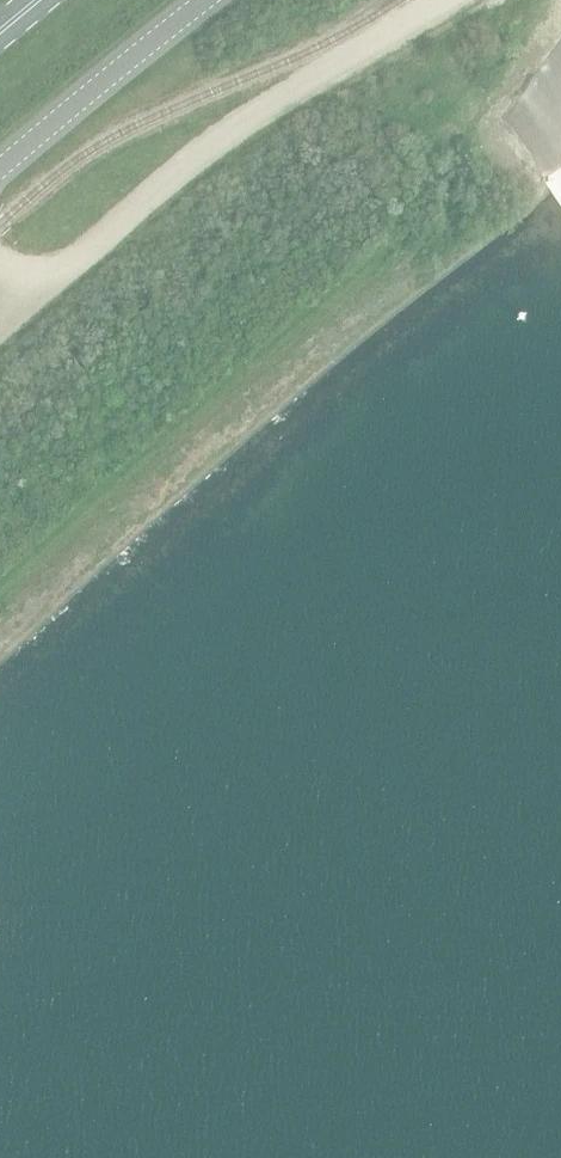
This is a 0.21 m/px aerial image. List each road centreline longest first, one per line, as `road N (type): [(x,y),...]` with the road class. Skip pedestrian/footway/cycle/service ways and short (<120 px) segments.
road 1 (tertiary): [(0,168),(204,0)]

